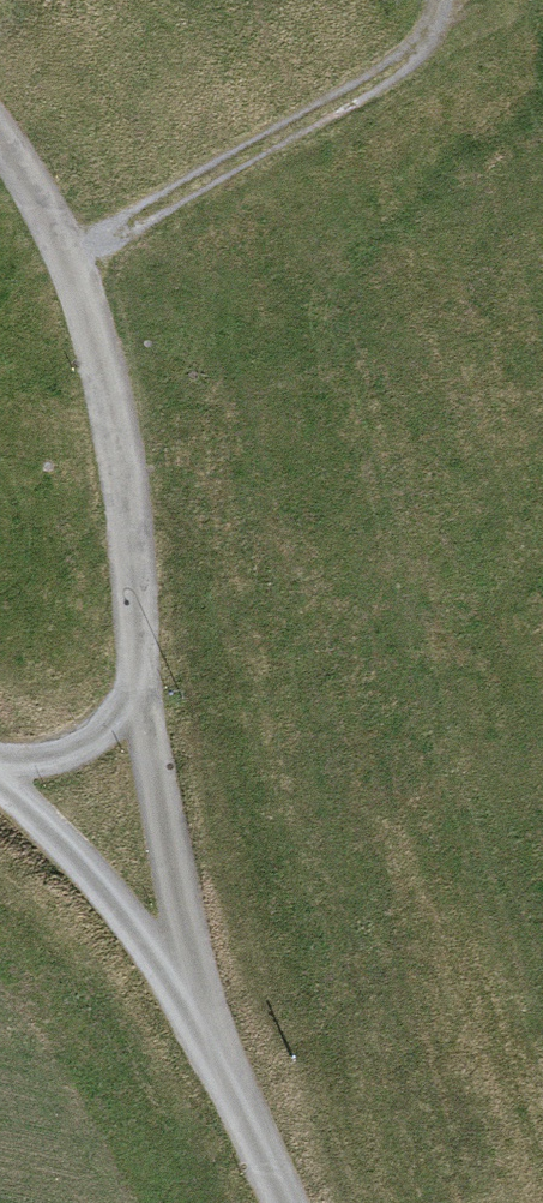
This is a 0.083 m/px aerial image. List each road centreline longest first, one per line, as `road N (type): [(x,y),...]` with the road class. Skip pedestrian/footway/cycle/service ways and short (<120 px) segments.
road 1 (unclassified): [(285,1202),(225,1073),(195,977),(141,687),(122,467),(101,354),(69,258),(0,137)]
road 2 (track): [(69,258),(393,69),(425,36),(437,0)]
road 3 (track): [(209,1028),(110,894),(0,786)]
road 4 (track): [(141,687),(98,738),(42,760),(0,763)]

